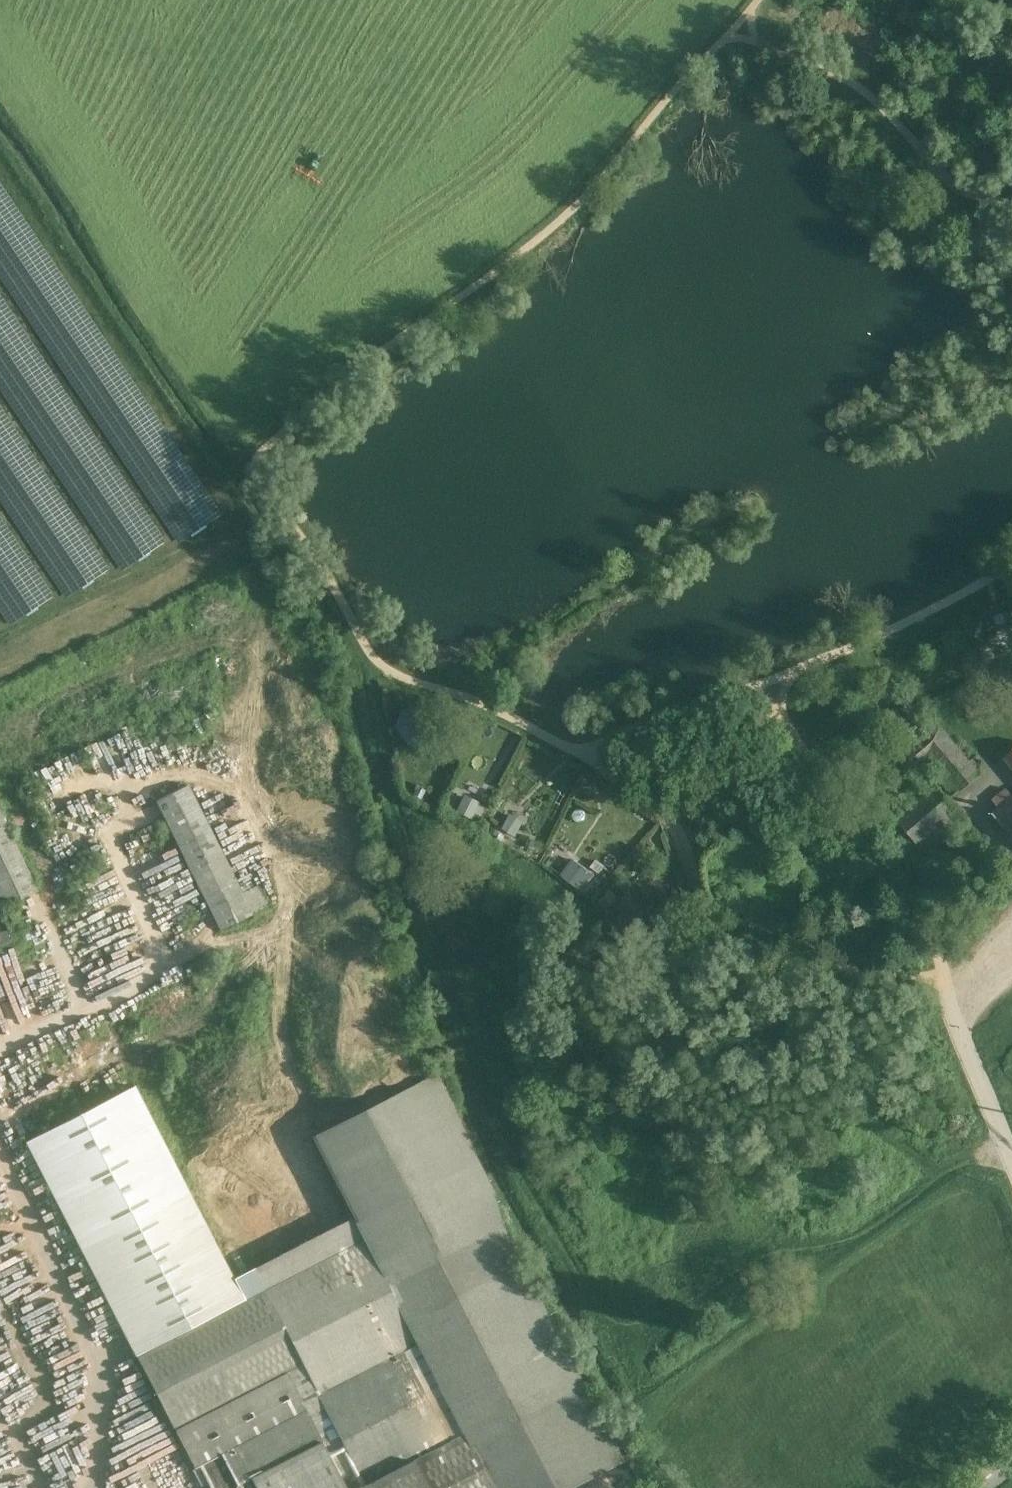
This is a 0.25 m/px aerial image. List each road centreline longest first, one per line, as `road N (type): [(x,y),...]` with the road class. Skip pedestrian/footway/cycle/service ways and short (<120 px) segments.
road 1 (residential): [(930,966),(1011,1149)]

